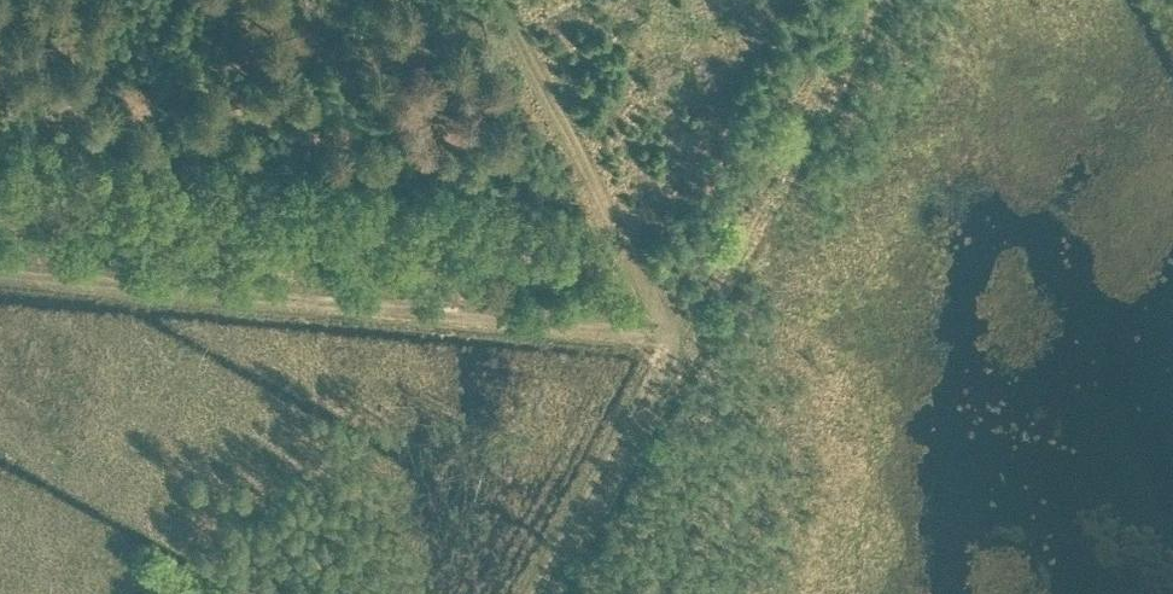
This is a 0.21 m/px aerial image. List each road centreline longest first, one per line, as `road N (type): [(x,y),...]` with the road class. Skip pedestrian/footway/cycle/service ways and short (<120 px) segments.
road 1 (track): [(0,275),(676,338),(863,0)]
road 2 (track): [(502,0),(676,338),(535,593)]

